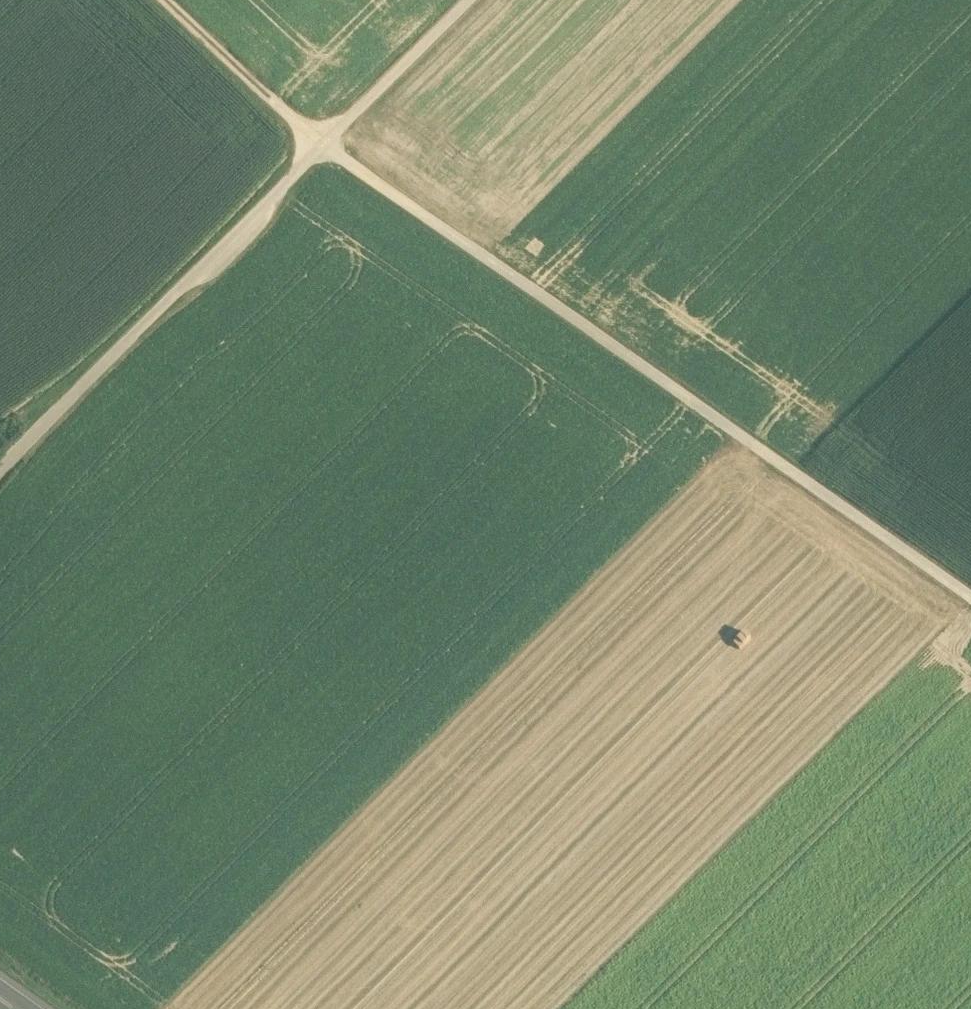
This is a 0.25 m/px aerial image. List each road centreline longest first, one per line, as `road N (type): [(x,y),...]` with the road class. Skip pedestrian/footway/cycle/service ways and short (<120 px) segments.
road 1 (track): [(970,600),(322,146),(161,0)]
road 2 (track): [(472,0),(0,472)]

